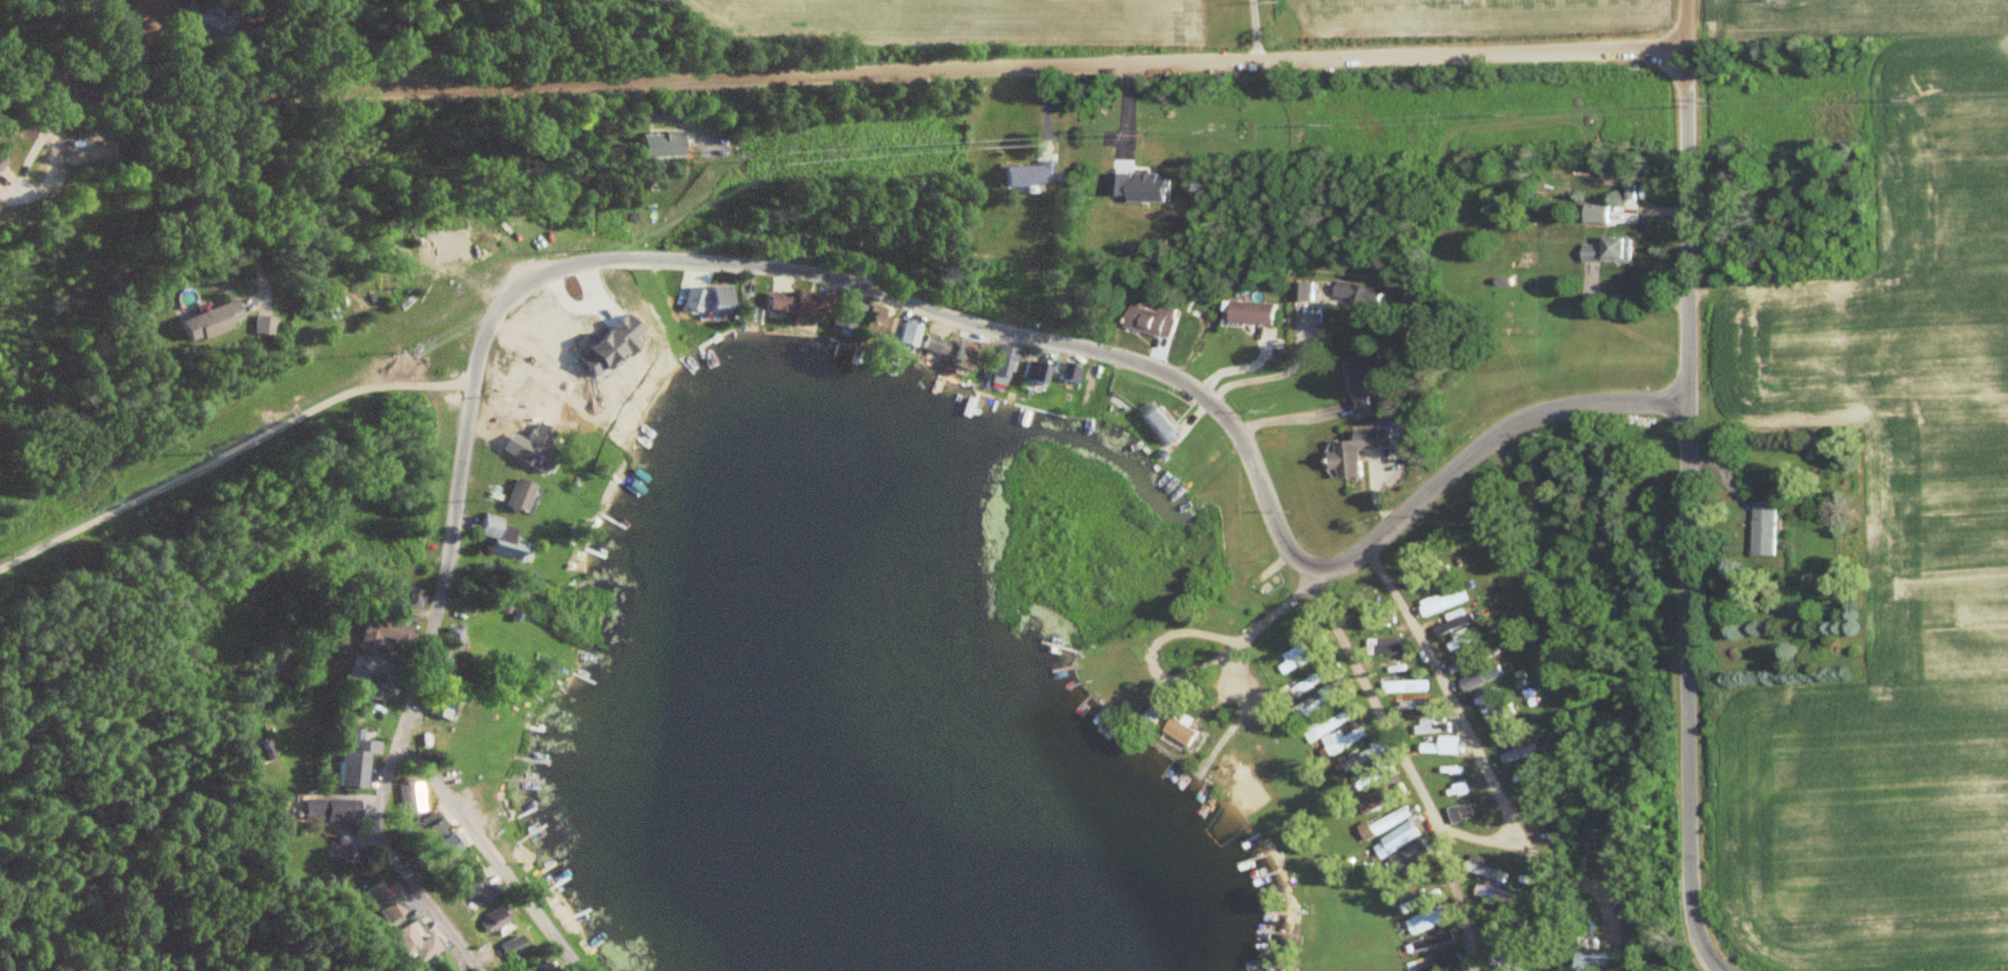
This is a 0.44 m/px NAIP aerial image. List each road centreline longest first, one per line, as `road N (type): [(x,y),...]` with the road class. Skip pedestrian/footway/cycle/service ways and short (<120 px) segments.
road 1 (residential): [(1689,52),(124,99),(74,92),(0,59)]
road 2 (residential): [(413,756),(405,726),(447,578),(486,333),(512,294),(589,260),(831,279),(1163,370),(1225,410),(1269,516),(1308,565)]
road 3 (residential): [(1692,907),(1690,0)]
road 4 (residential): [(1323,568),(1364,676),(1446,833),(1472,970)]
road 5 (residential): [(1308,565),(1323,568),(1367,550),(1513,424),(1594,405),(1687,404)]
road 6 (residential): [(1367,550),(1509,816)]
road 7 (residential): [(413,756),(456,797),(586,970)]
road 8 (residential): [(1308,565),(1304,586),(1236,644),(1164,633),(1149,655),(1152,669)]
road 9 (residential): [(475,970),(387,850)]
road 10 (residential): [(387,850),(376,830),(378,801),(405,736)]

